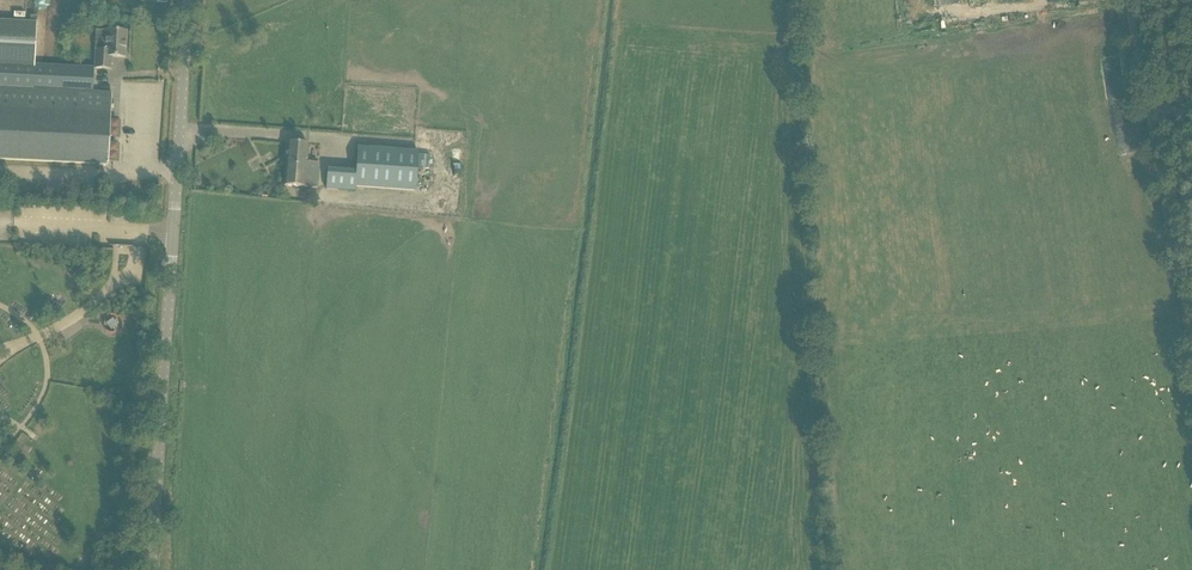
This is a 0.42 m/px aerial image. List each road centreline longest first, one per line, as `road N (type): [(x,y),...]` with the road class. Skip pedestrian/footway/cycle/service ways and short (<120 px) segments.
road 1 (tertiary): [(186,0),(155,569)]
road 2 (track): [(1149,109),(1191,329)]
road 3 (unclassified): [(1125,0),(1149,109),(1191,111)]

